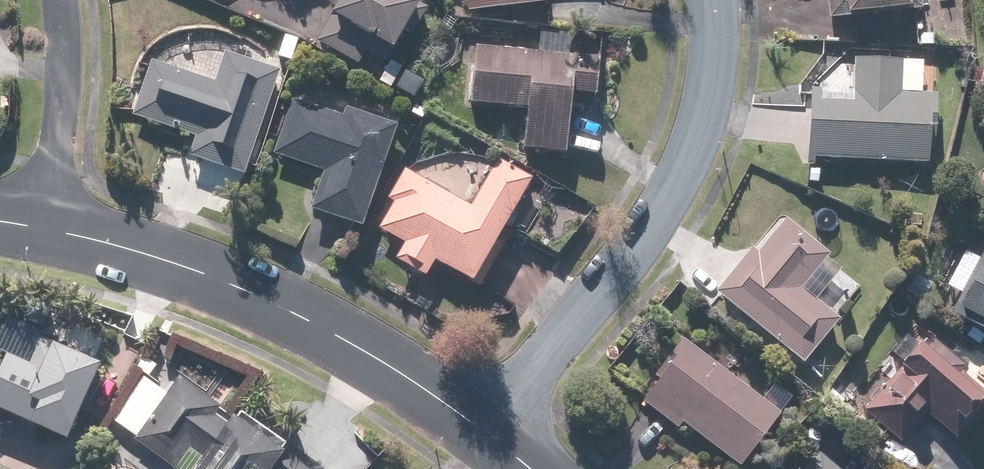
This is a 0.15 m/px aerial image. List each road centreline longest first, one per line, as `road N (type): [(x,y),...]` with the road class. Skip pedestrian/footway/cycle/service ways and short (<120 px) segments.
road 1 (residential): [(482,432),(645,236),(680,177),(711,90),(715,0)]
road 2 (residential): [(53,226),(229,282),(351,346),(482,432)]
road 3 (residential): [(53,226),(62,41),(56,0)]

